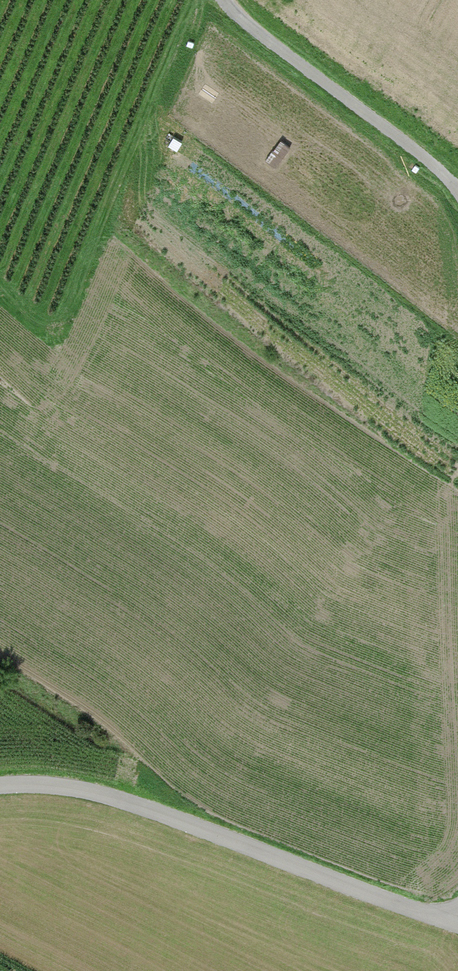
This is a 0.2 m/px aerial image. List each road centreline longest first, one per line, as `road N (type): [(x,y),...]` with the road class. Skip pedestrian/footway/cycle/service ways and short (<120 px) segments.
road 1 (track): [(0,792),(97,798),(457,924)]
road 2 (track): [(456,185),(244,21),(228,0)]

